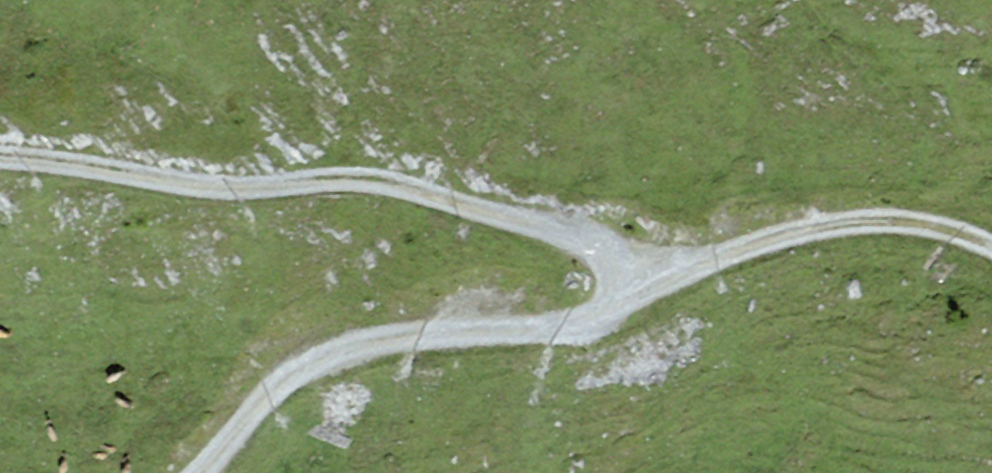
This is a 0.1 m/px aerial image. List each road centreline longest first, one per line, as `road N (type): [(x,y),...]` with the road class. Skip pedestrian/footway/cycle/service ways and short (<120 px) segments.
road 1 (track): [(607,325),(608,240),(363,164),(252,183),(0,139)]
road 2 (track): [(197,472),(325,346),(607,325)]
road 3 (track): [(607,325),(774,237),(863,218),(949,230),(991,248)]

